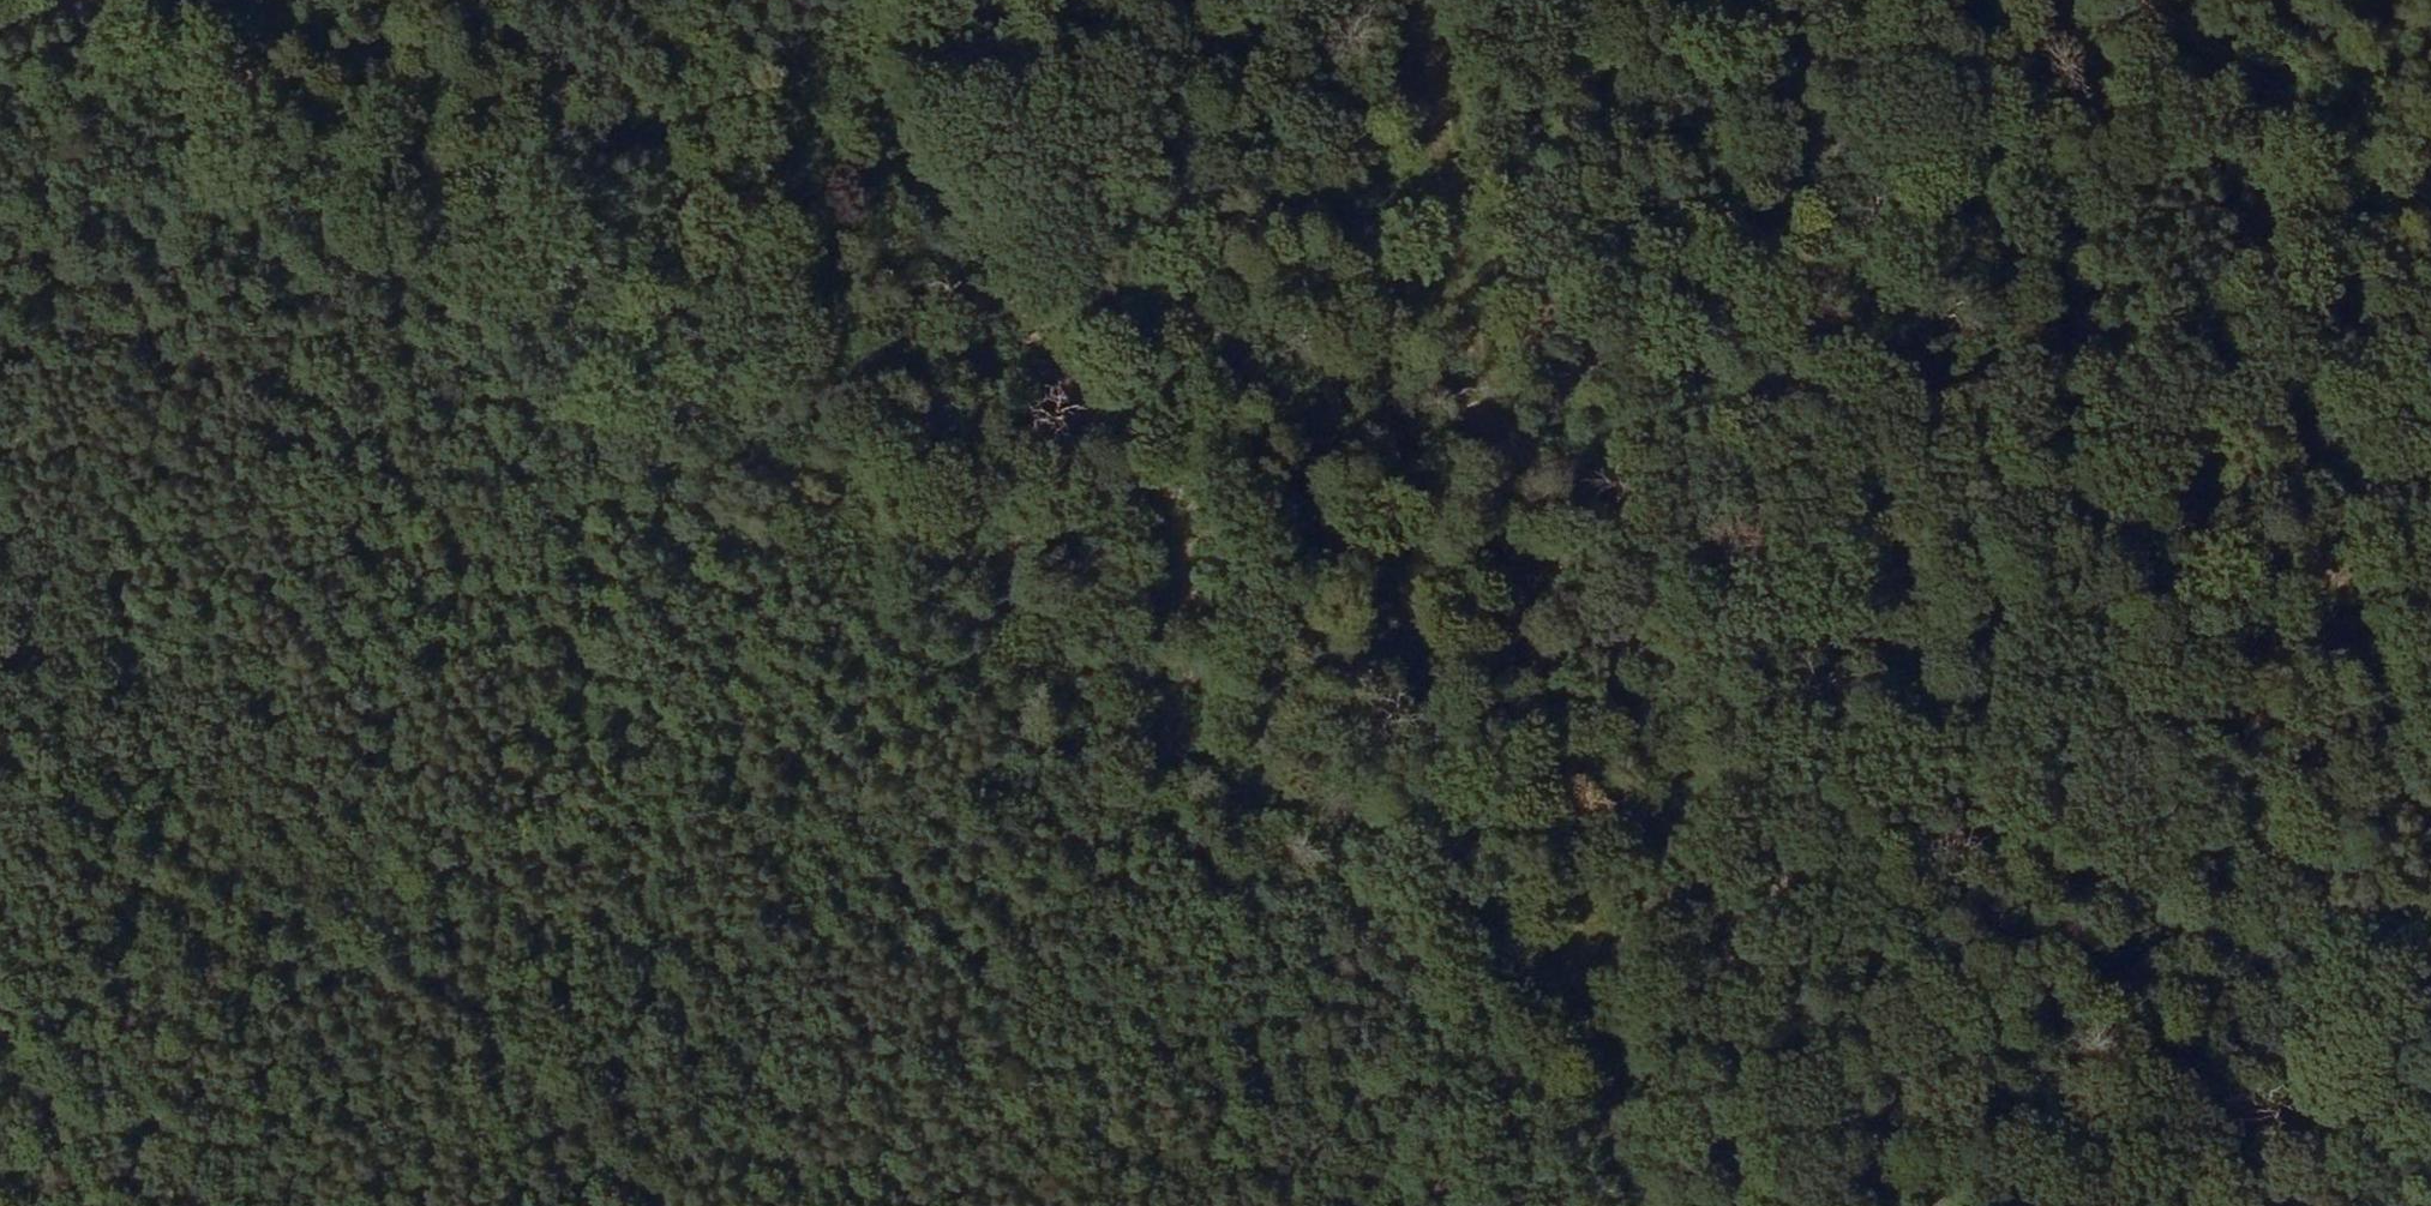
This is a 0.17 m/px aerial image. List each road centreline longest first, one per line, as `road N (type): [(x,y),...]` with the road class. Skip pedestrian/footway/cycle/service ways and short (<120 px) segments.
road 1 (track): [(1446,0),(1640,1205)]
road 2 (track): [(646,1205),(0,548)]
road 3 (track): [(2135,0),(2430,216)]

